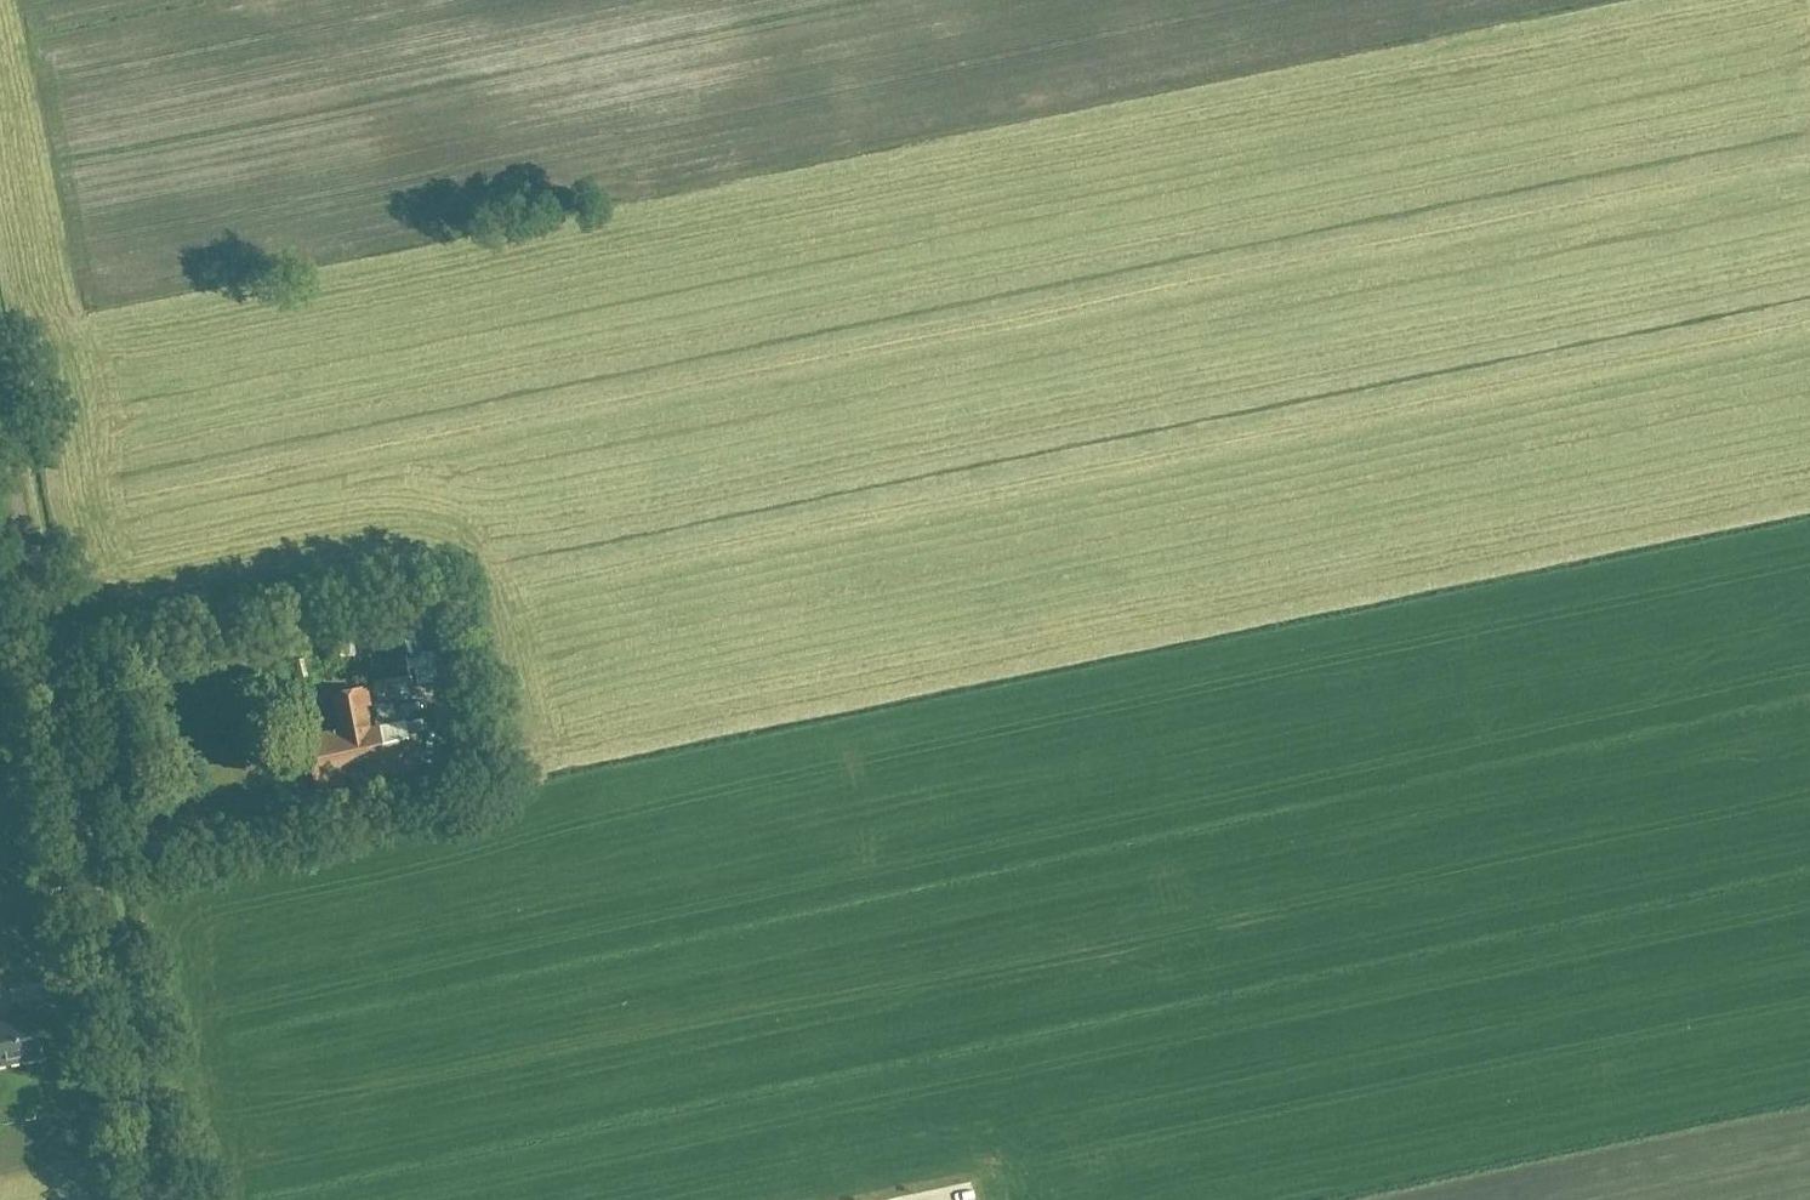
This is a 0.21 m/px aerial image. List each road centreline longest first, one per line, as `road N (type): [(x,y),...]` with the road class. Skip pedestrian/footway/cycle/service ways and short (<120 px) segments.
road 1 (unclassified): [(151,1199),(0,459)]

